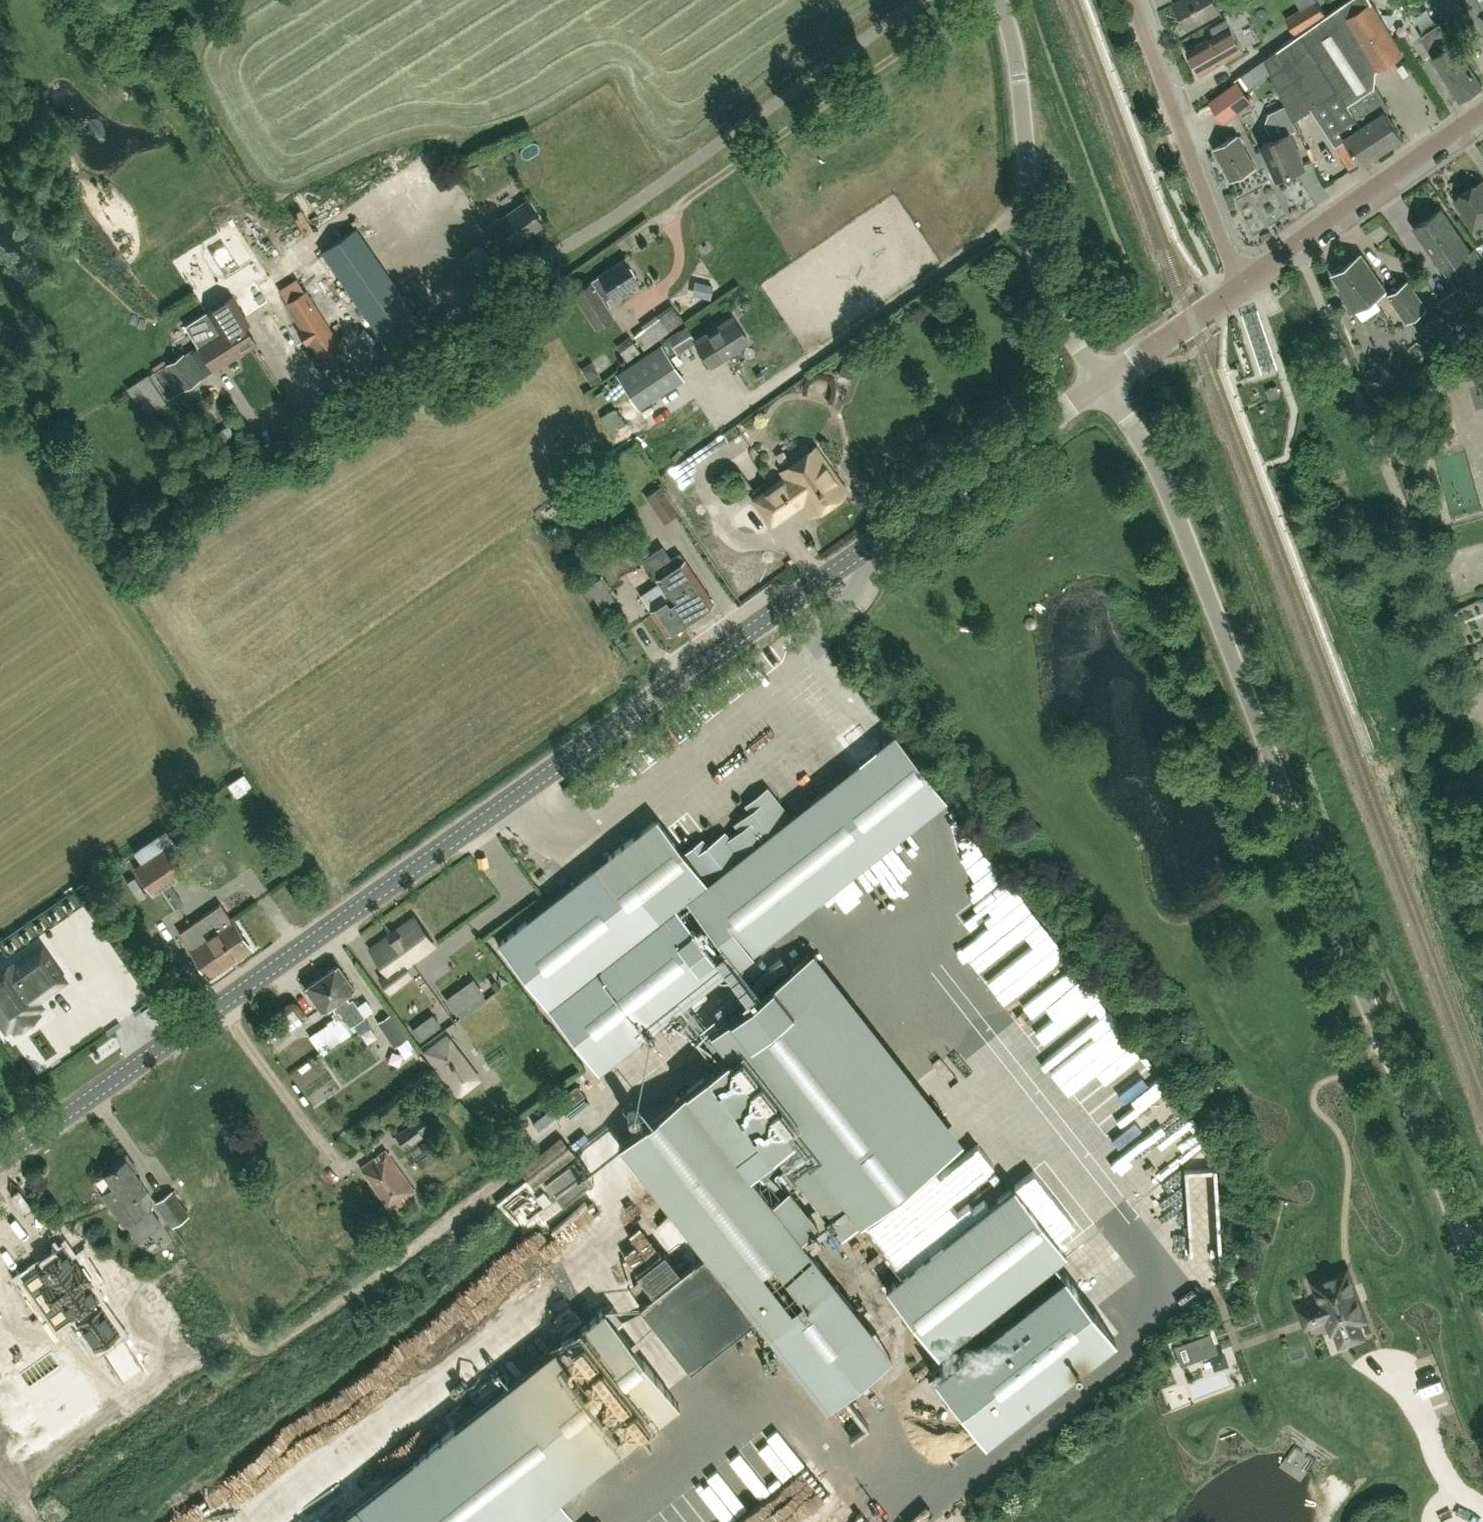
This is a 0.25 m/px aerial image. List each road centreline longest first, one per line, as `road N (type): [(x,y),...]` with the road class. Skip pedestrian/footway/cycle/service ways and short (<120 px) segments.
road 1 (tertiary): [(0,1160),(1100,381)]
road 2 (unclassified): [(1482,1299),(1159,470),(1100,381)]
road 3 (unclassified): [(1100,381),(1042,282),(1018,76),(1000,0)]
road 4 (residential): [(1241,286),(1132,0)]
road 5 (tertiary): [(1241,286),(1482,110)]
road 6 (tertiary): [(1100,381),(1241,286)]

